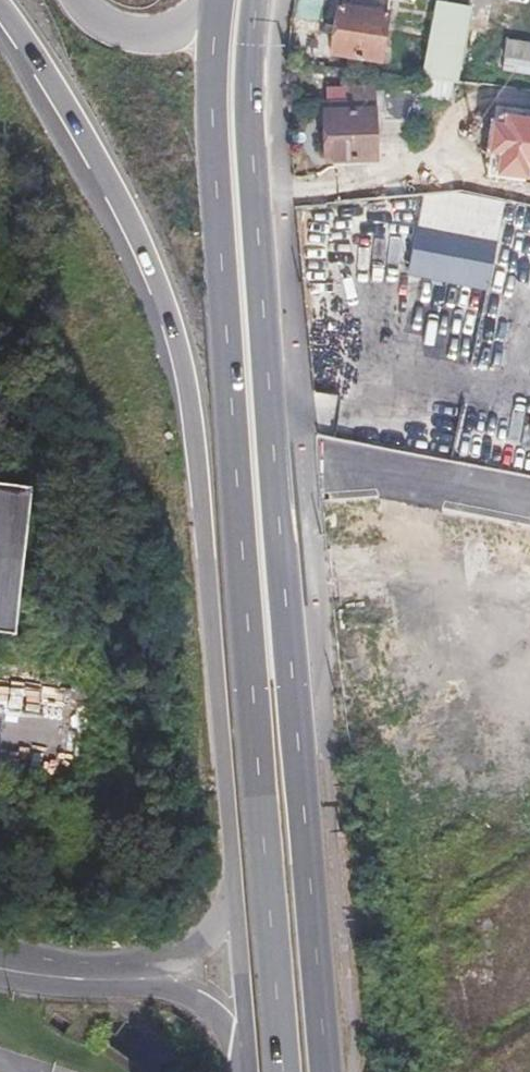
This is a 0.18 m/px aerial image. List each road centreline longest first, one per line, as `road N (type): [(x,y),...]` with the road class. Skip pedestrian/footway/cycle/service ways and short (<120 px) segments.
road 1 (primary): [(327,1071),(257,192),(258,0)]
road 2 (primary): [(220,0),(216,124),(277,1071)]
road 3 (trunk): [(0,2),(117,204),(169,348),(201,529),(233,901)]
road 4 (trunk): [(215,0),(187,26),(144,33),(104,24),(76,0)]
road 5 (trunk): [(233,901),(244,1049)]
road 6 (tertiary): [(134,979),(0,969)]
road 7 (primary): [(134,979),(207,1012),(244,1049)]
road 8 (trunk): [(233,901),(203,942),(134,979)]

